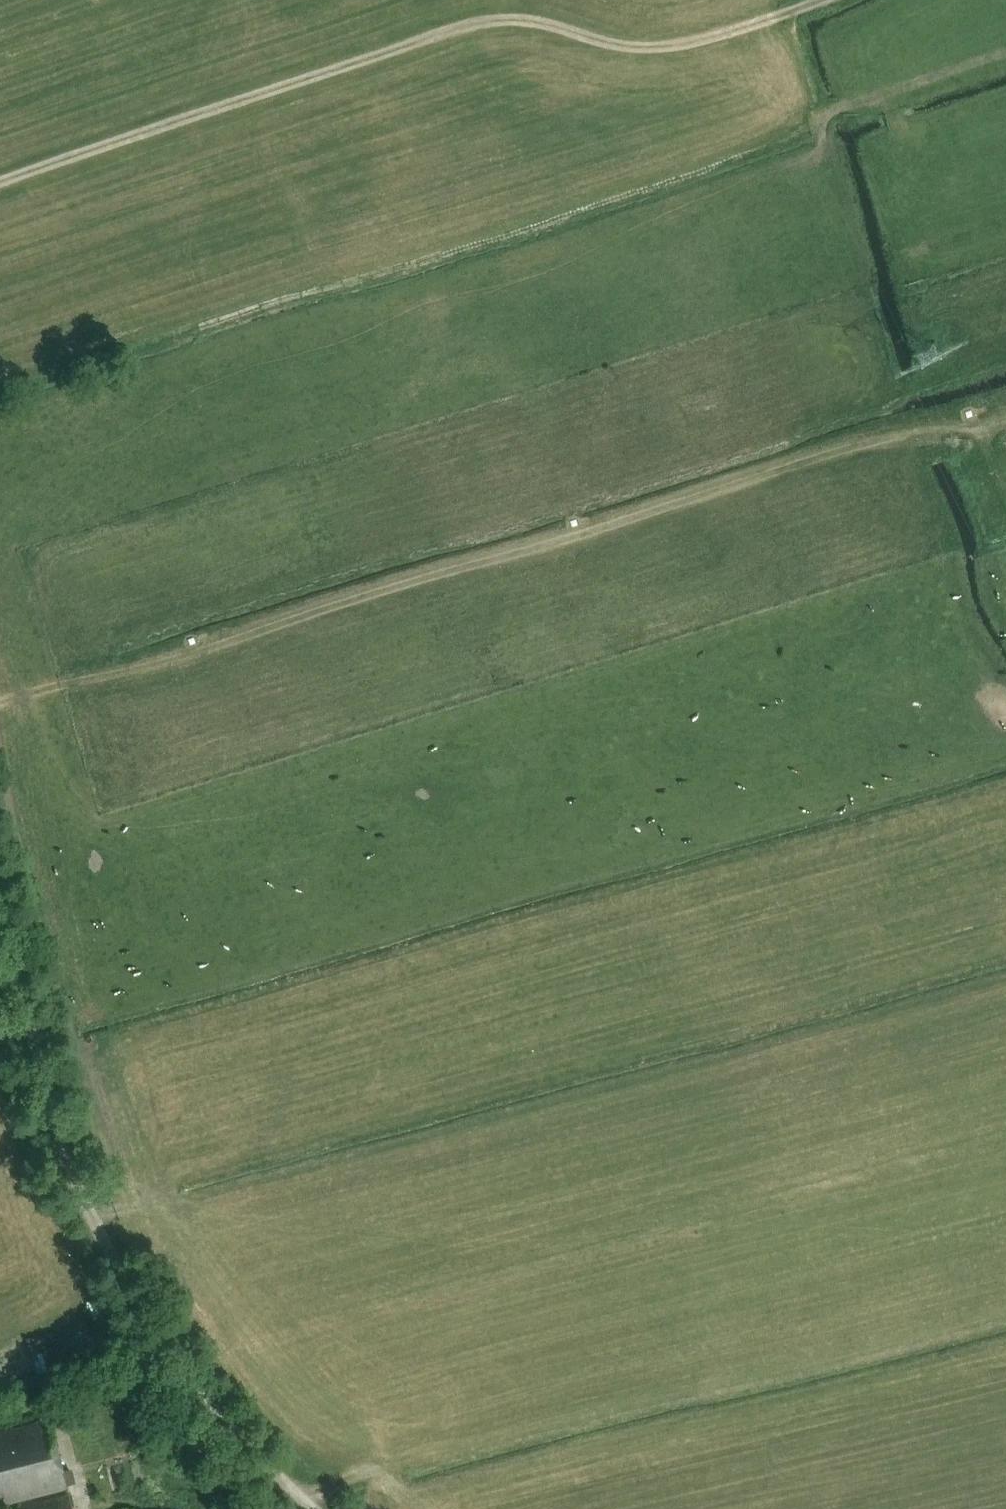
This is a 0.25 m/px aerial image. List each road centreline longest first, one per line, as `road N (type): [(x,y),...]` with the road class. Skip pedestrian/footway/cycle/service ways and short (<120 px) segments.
road 1 (track): [(822,0),(660,47),(540,23),(463,27),(0,182)]
road 2 (track): [(310,1508),(225,1421),(94,1221),(59,1127),(0,901)]

